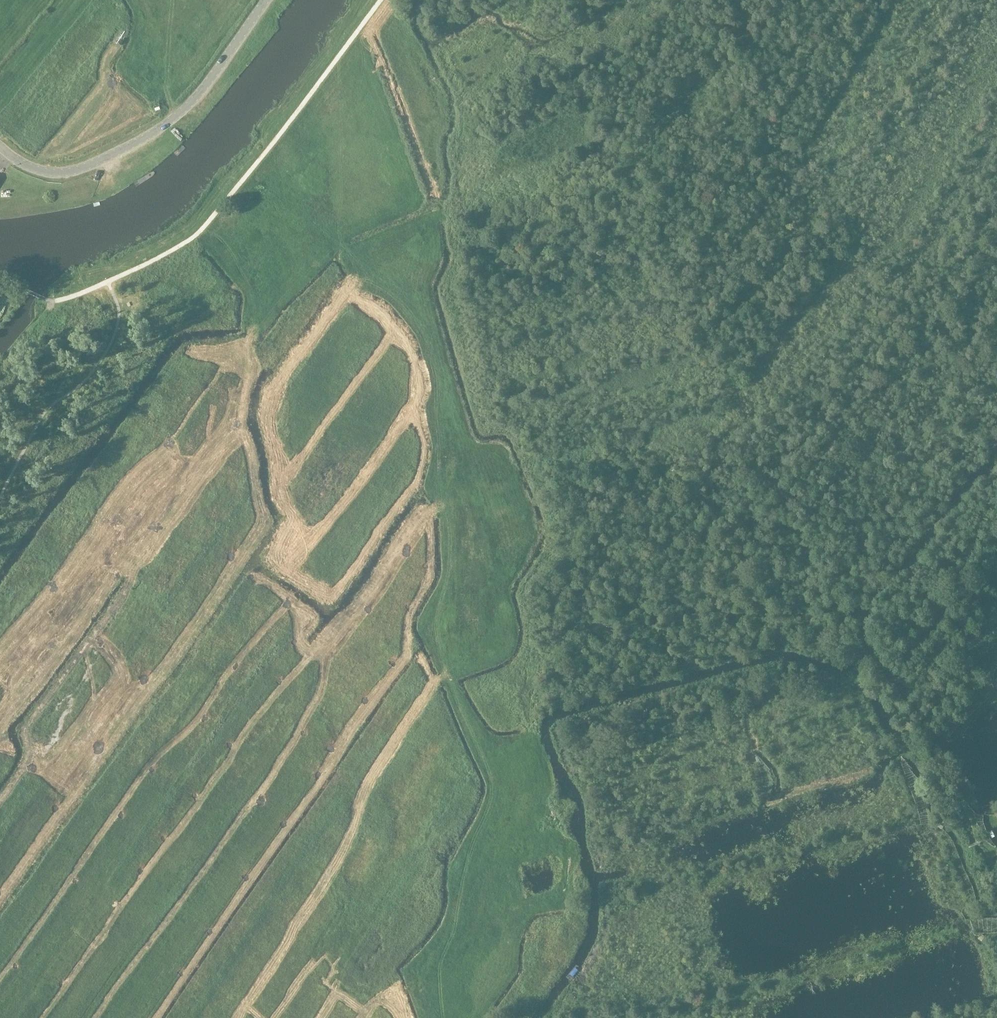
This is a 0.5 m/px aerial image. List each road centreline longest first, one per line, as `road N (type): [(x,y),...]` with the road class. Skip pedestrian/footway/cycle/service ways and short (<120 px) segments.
road 1 (tertiary): [(19,162),(75,171),(157,131),(200,93),(265,0)]

